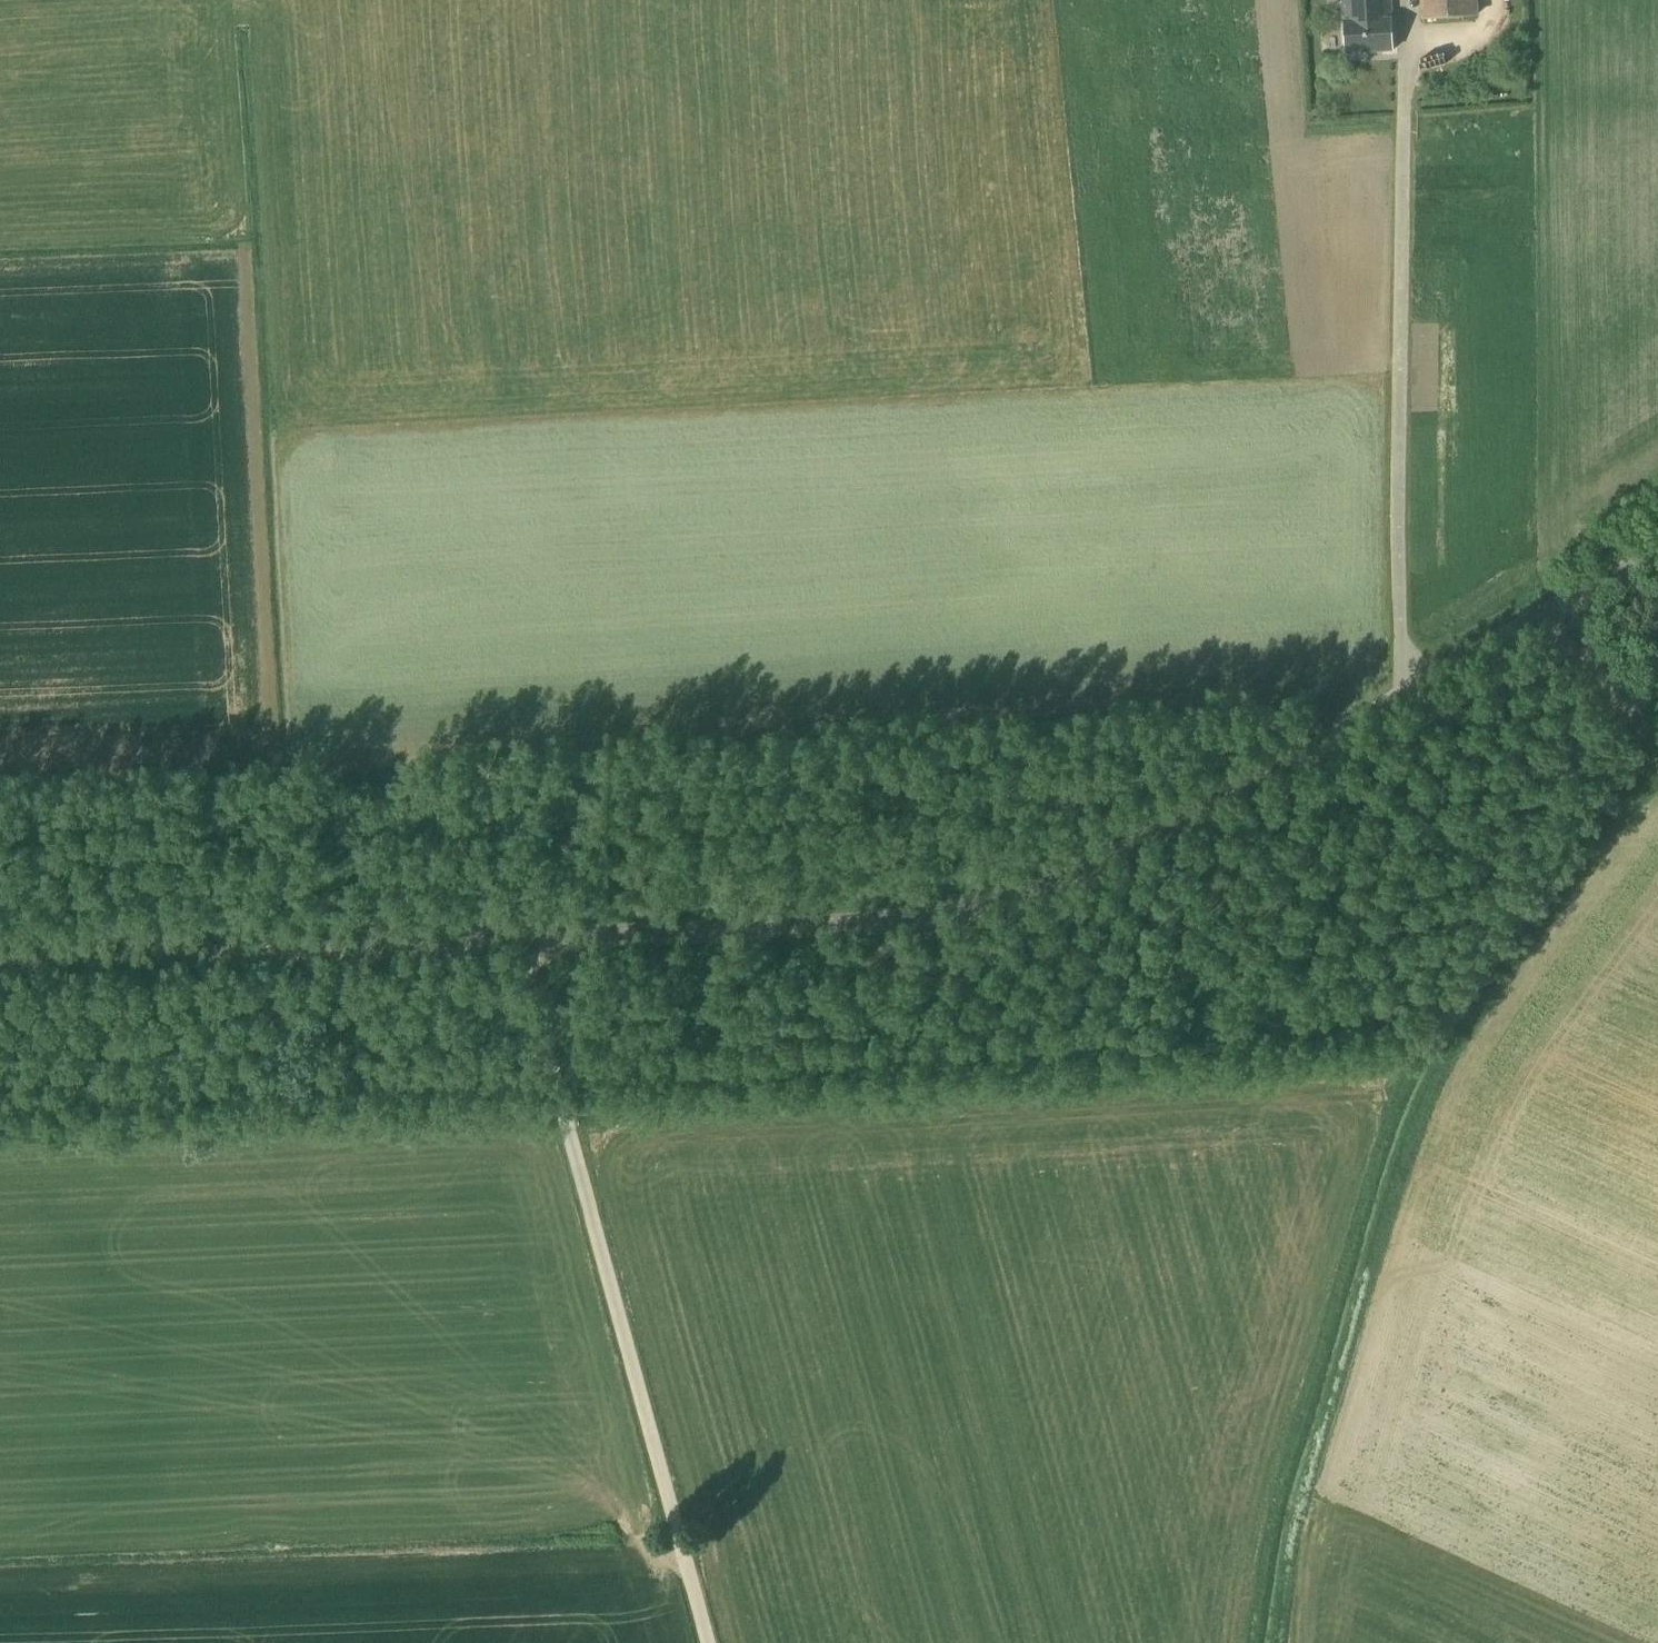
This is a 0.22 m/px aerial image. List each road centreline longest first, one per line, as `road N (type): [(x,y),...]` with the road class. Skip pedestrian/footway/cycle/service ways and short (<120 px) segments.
road 1 (tertiary): [(0,968),(948,921),(1123,859),(1657,553)]
road 2 (track): [(1534,626),(1657,756)]

